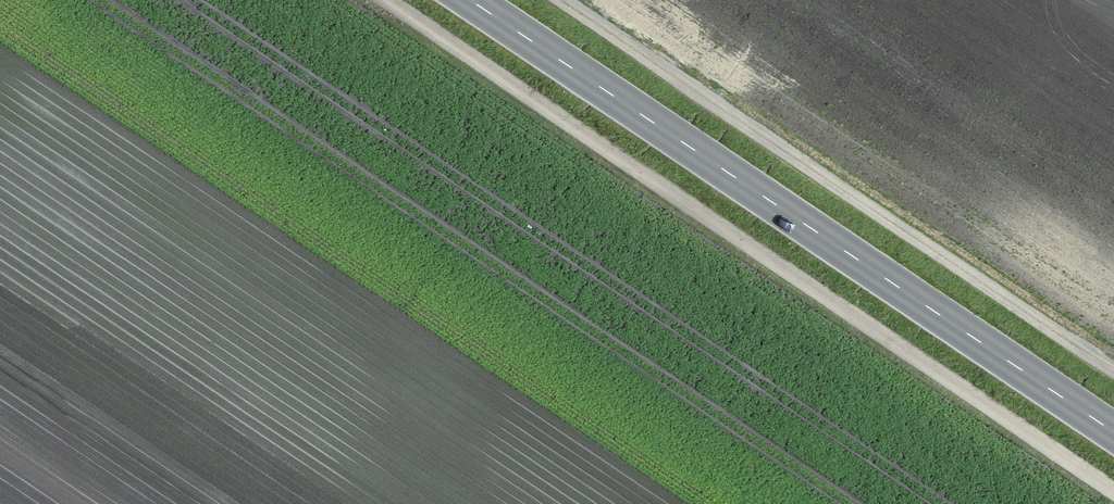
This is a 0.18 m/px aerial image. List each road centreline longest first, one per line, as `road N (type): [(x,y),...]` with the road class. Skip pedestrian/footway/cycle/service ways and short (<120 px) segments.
road 1 (track): [(1113,502),(364,0)]
road 2 (primary): [(1113,442),(454,0)]
road 3 (track): [(556,0),(855,204),(1113,360)]

